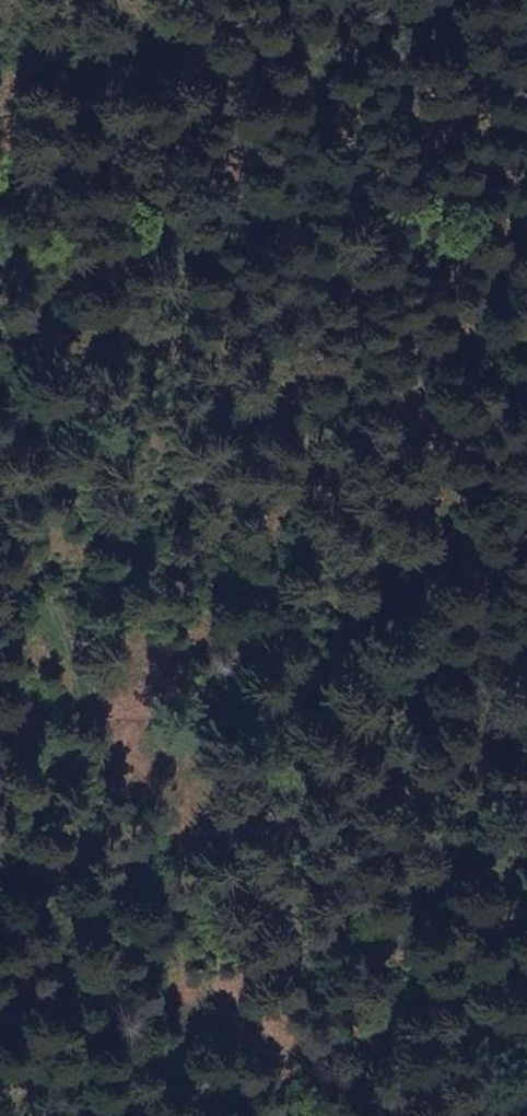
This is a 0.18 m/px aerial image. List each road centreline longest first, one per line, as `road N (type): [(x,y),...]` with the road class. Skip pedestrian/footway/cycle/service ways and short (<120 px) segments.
road 1 (track): [(526,387),(360,320),(244,214),(136,0)]

